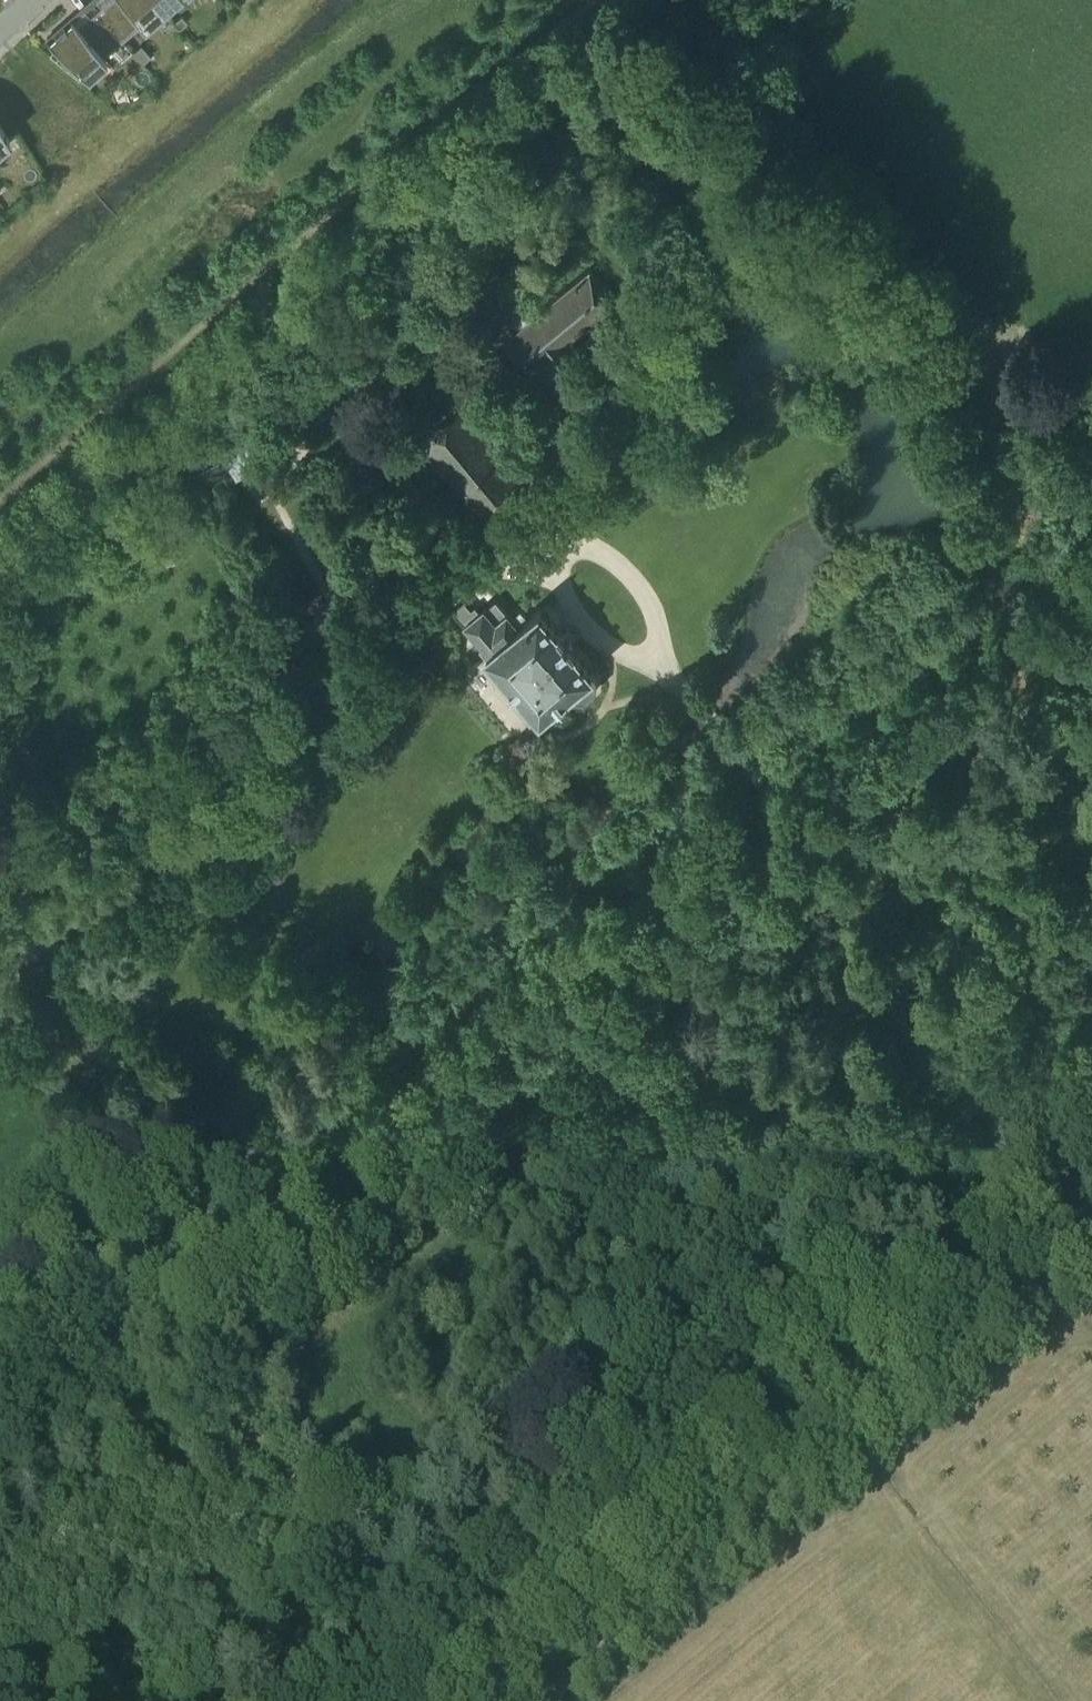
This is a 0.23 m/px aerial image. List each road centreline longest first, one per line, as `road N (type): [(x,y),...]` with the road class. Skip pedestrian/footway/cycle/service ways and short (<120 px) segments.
road 1 (unclassified): [(537,1700),(1091,1228)]

